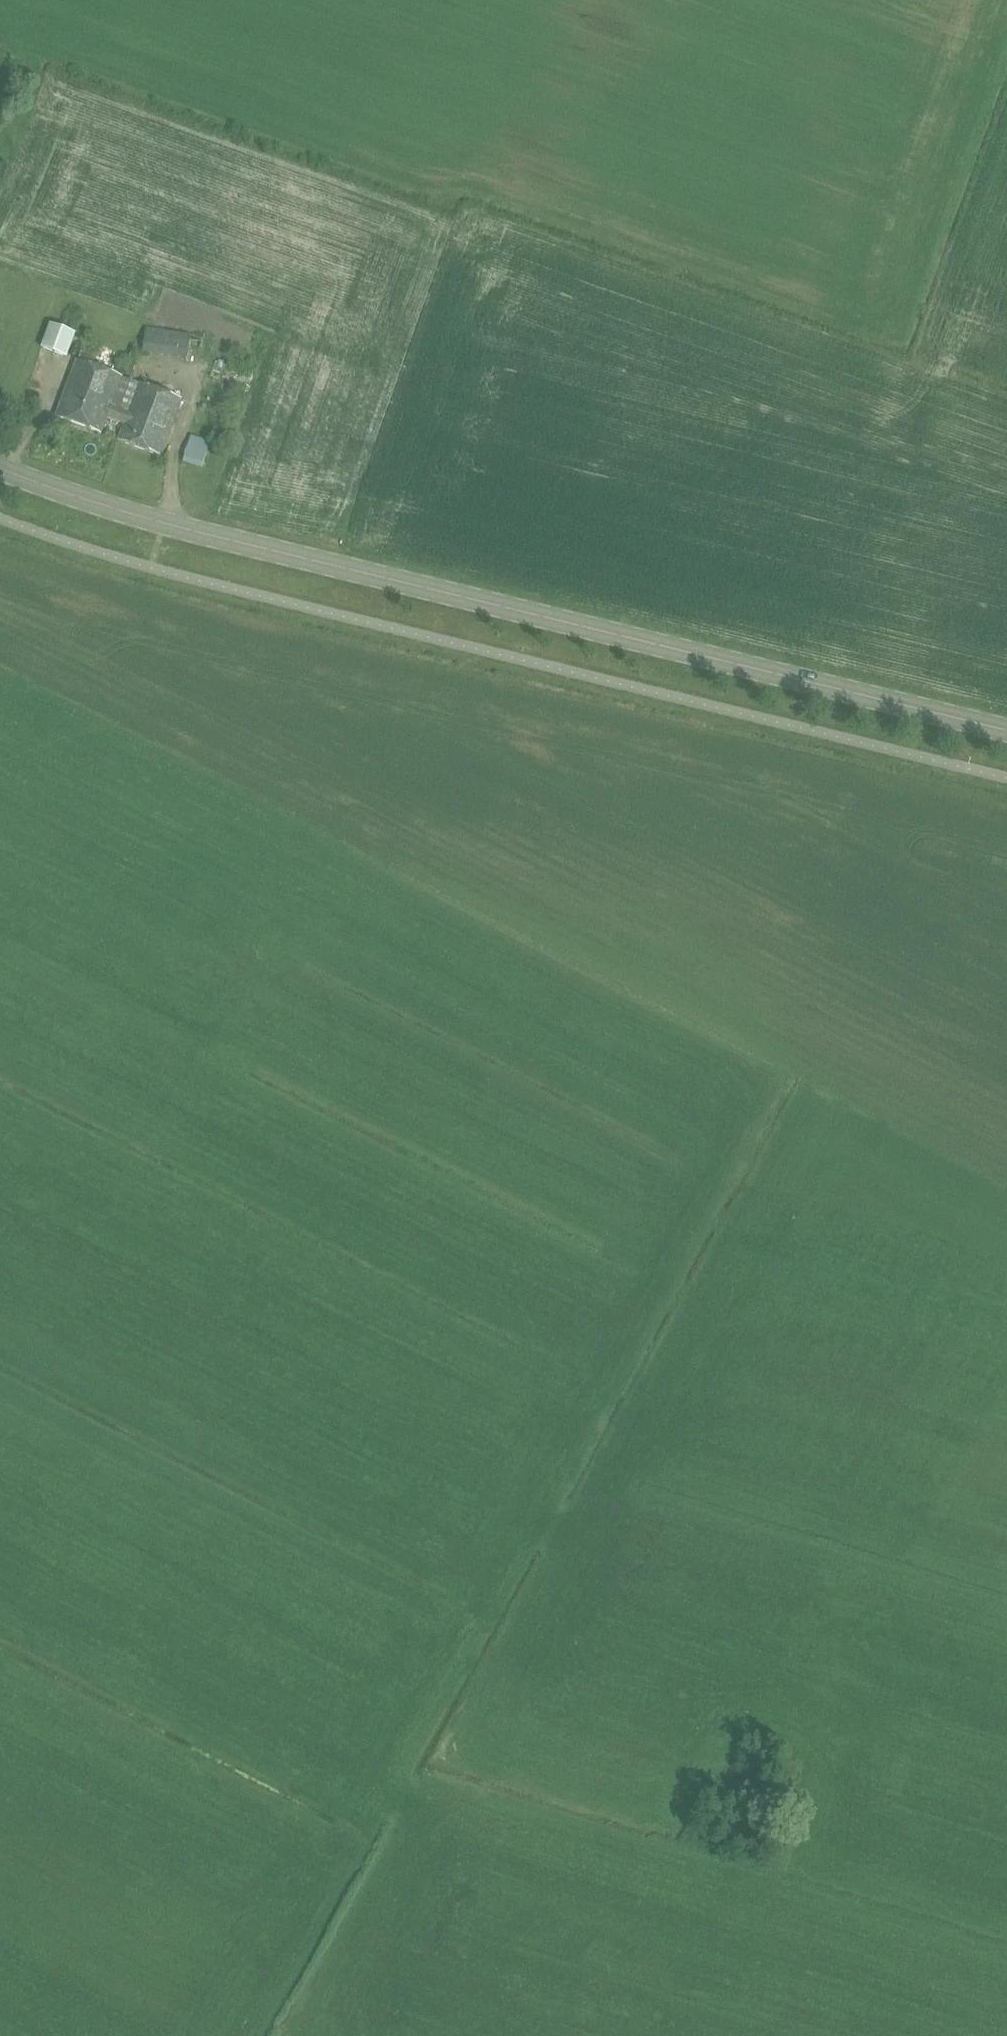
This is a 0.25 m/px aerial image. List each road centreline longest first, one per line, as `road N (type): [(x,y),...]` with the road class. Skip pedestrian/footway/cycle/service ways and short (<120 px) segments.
road 1 (primary): [(1006,725),(114,503),(0,468)]

